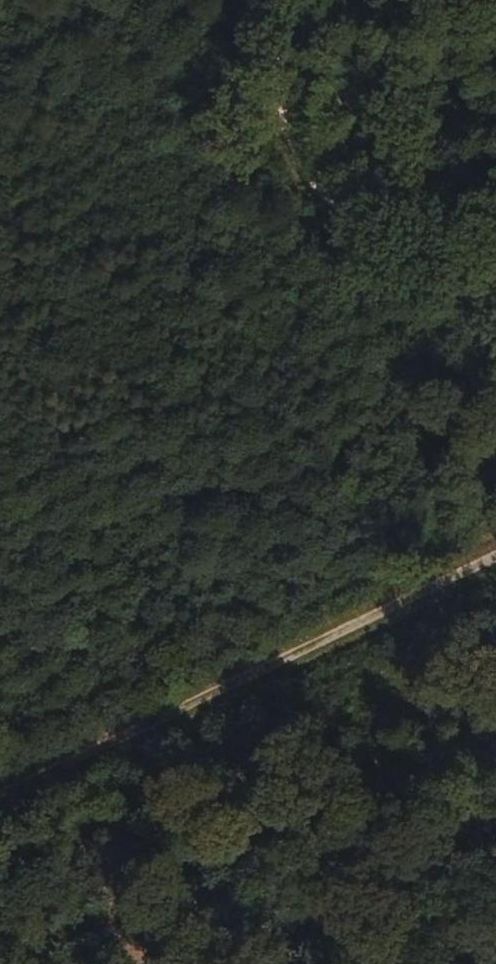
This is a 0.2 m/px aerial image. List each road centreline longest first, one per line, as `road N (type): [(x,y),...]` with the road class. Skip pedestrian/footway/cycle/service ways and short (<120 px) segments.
road 1 (track): [(495,277),(452,231),(335,209),(303,178),(287,141),(279,29),(253,0)]

